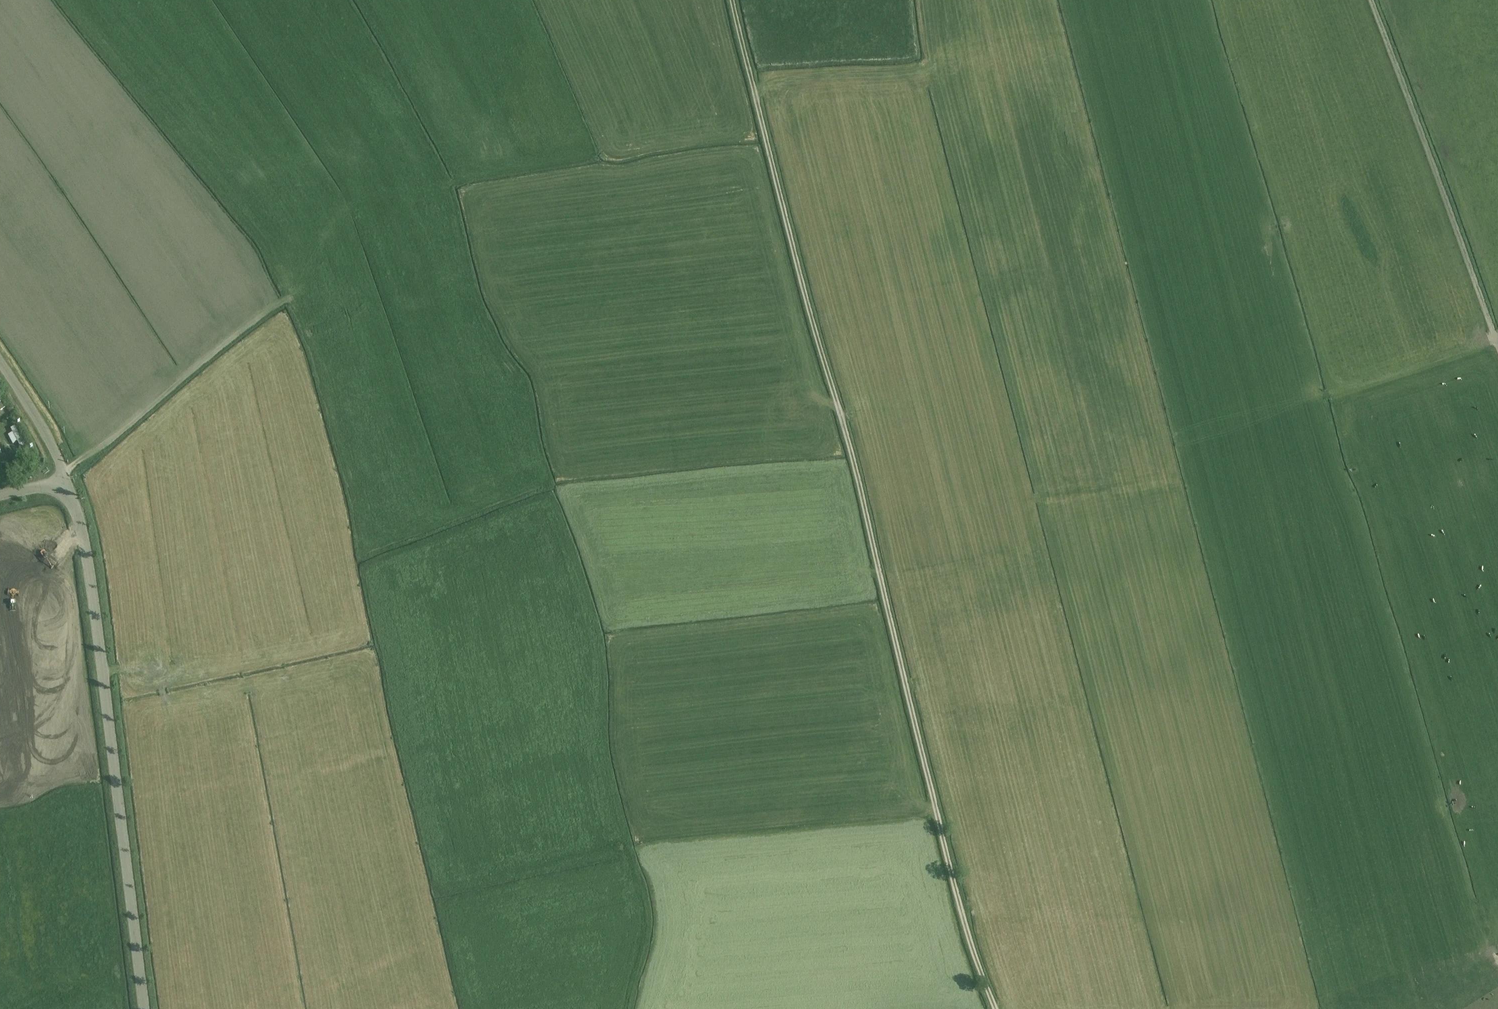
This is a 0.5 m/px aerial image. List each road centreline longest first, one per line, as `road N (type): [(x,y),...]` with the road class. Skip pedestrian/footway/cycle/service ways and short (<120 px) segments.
road 1 (track): [(731,0),(955,884),(996,1008)]
road 2 (unclassified): [(145,1008),(88,563),(65,480)]
road 3 (track): [(1497,350),(1370,0)]
road 4 (unclassified): [(65,480),(0,364)]

